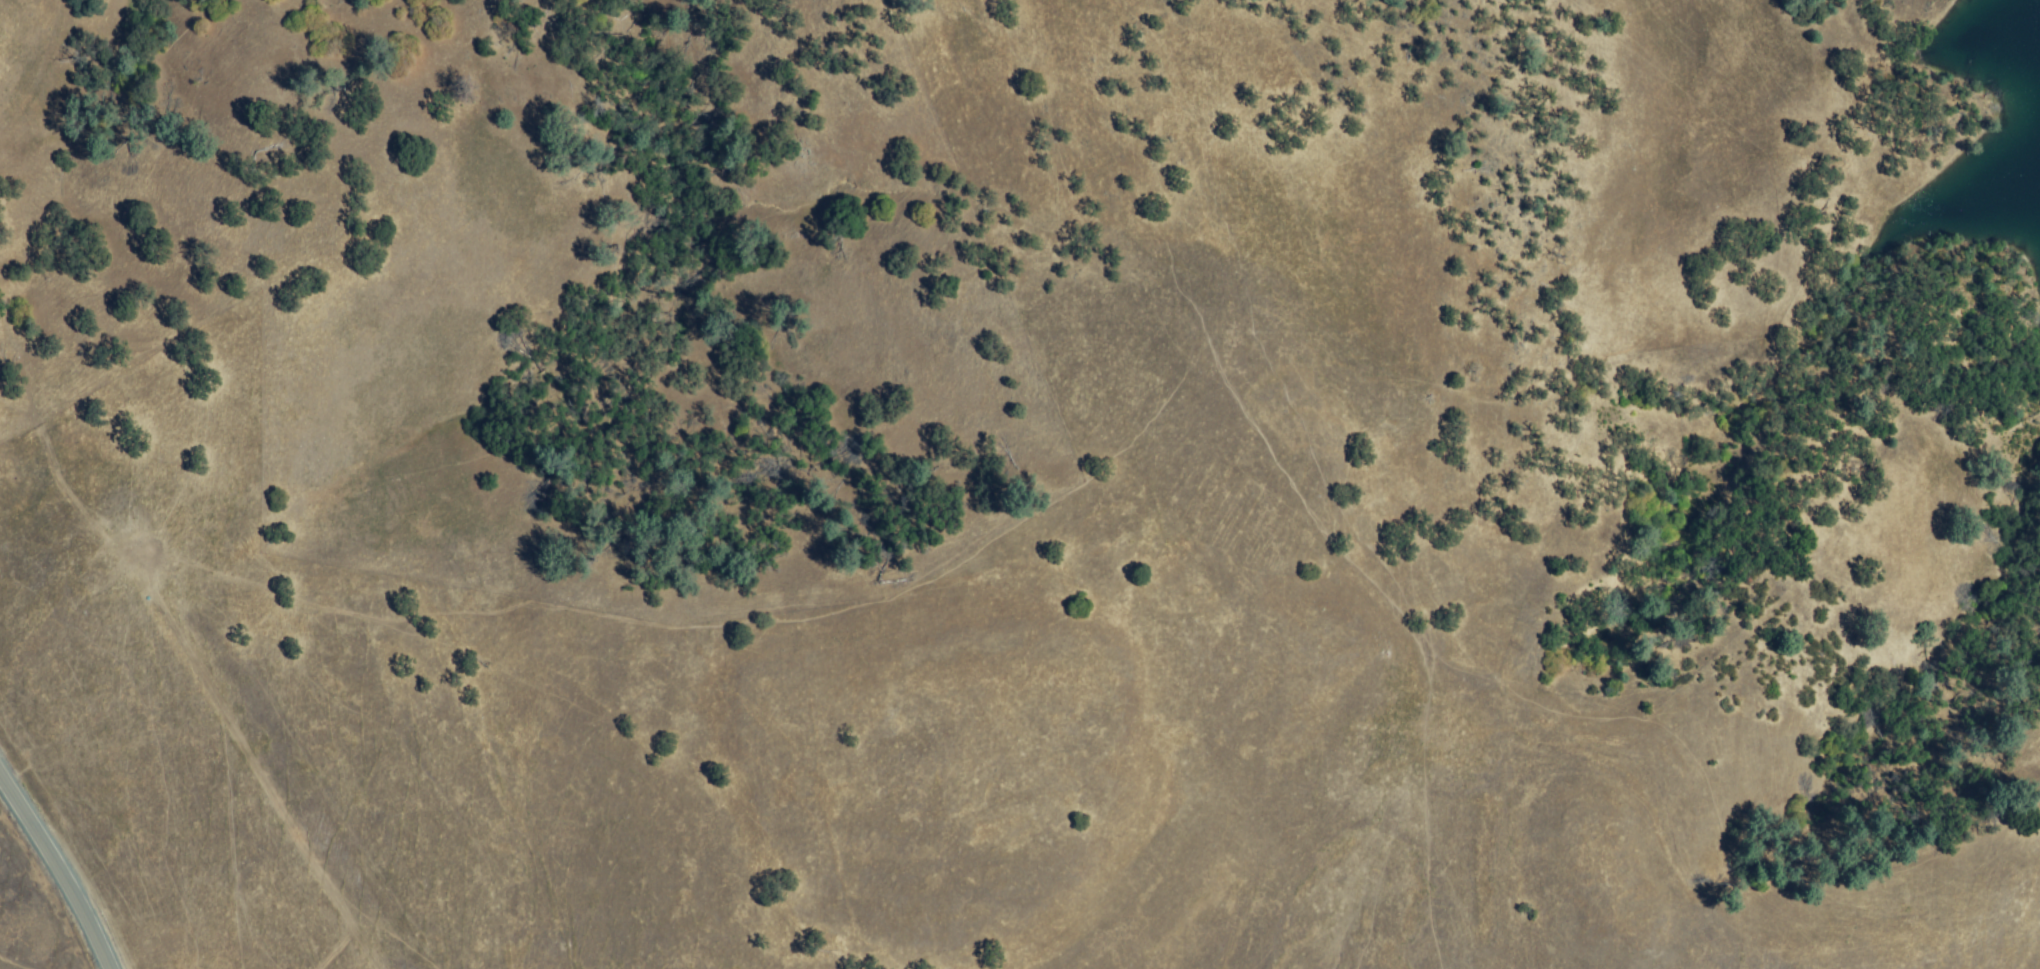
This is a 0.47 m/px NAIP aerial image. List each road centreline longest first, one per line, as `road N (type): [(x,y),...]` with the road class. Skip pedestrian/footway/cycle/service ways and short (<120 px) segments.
road 1 (tertiary): [(111,968),(0,775)]

